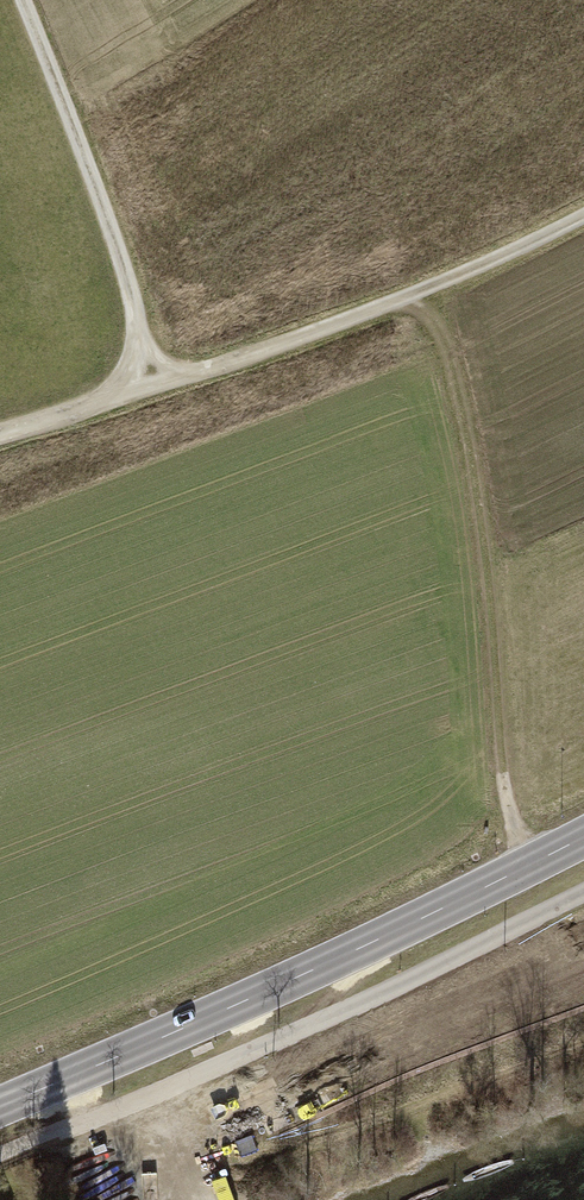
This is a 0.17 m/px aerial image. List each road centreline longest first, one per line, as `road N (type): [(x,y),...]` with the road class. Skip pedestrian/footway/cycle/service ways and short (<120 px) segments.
road 1 (secondary): [(0,1106),(373,941),(583,835)]
road 2 (track): [(377,312),(433,331),(452,389),(476,504),(505,804),(528,865)]
road 3 (track): [(583,220),(377,312),(150,382)]
road 4 (track): [(150,382),(122,273),(21,0)]
road 5 (track): [(0,428),(150,382)]

